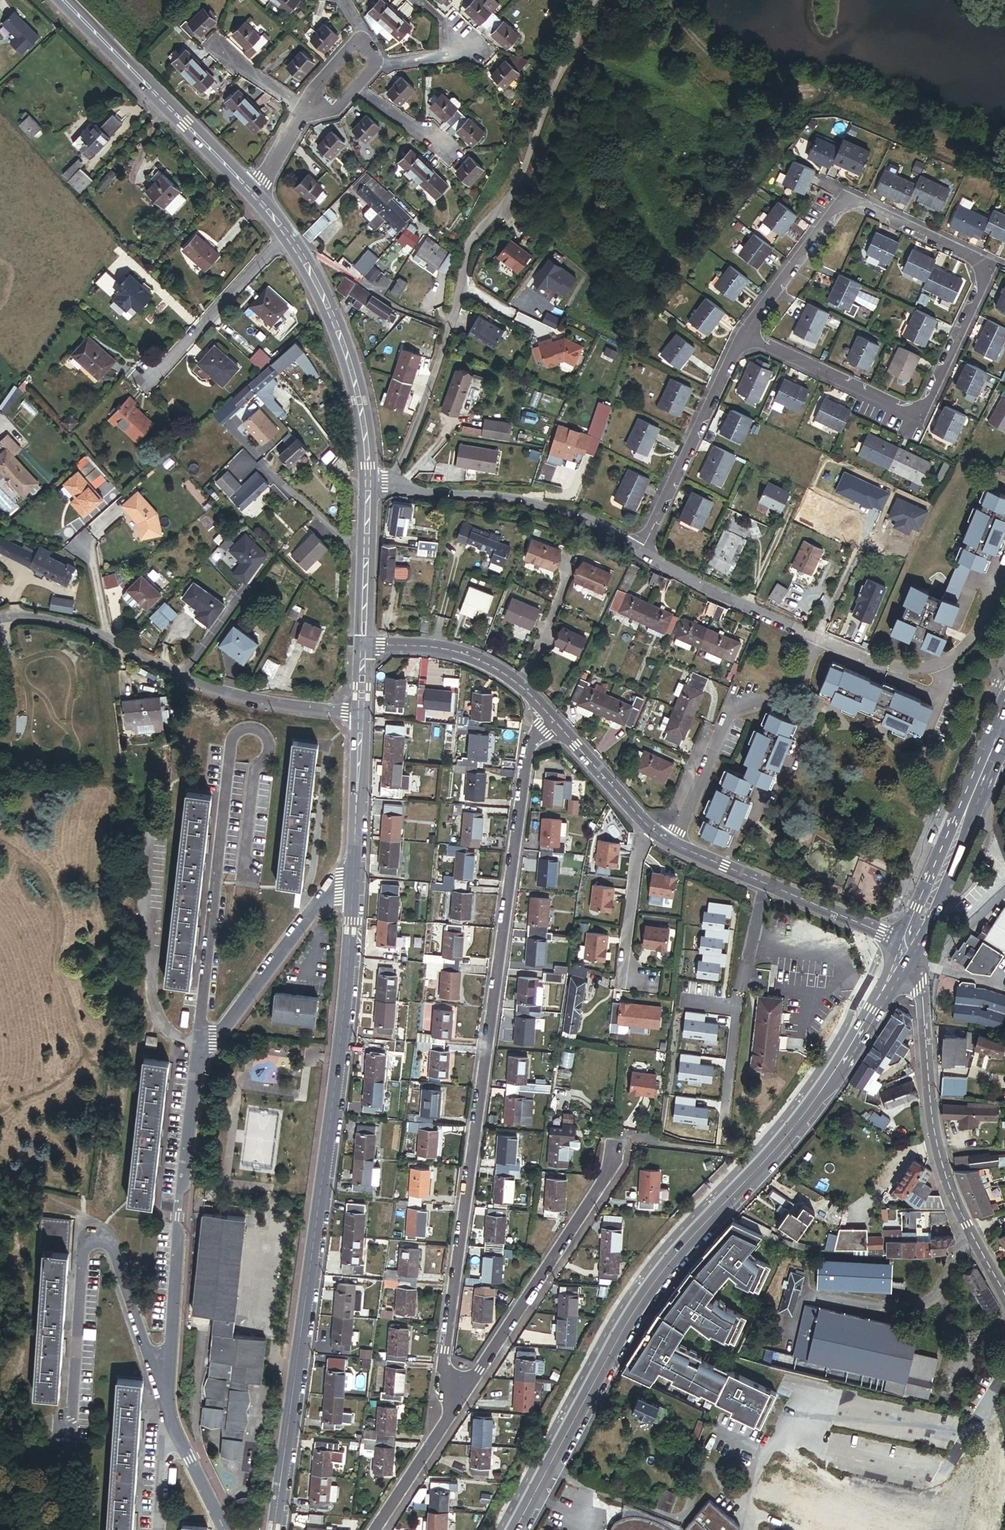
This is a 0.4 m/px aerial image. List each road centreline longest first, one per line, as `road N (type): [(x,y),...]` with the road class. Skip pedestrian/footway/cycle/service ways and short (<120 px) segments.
road 1 (residential): [(354,875),(310,916),(198,1071),(167,1398),(225,1529)]
road 2 (residential): [(553,720),(532,744),(527,763),(445,1348),(455,1413)]
road 3 (secondary): [(906,946),(817,1089),(626,1316),(510,1529)]
road 4 (tertiary): [(354,875),(340,1061),(275,1529)]
road 5 (residential): [(596,0),(510,199),(475,229),(465,251),(449,326),(386,488)]
road 6 (residential): [(743,337),(841,204),(853,200),(980,260),(984,278),(930,401),(911,414)]
road 7 (unclassified): [(0,618),(95,632),(179,679),(360,715)]
road 8 (residential): [(906,946),(922,993),(941,1161),(1004,1304)]
road 9 (residential): [(455,1413),(615,1176),(620,1146)]
road 10 (tertiary): [(65,0),(255,196)]
road 11 (residential): [(386,488),(510,498),(580,519),(640,552)]
road 12 (residential): [(671,843),(724,718),(796,685),(816,639)]
road 13 (tertiary): [(292,242),(343,342),(369,487)]
road 14 (residential): [(671,843),(906,946)]
road 15 (secondary): [(1003,726),(906,946)]
road 16 (residential): [(640,552),(743,337)]
road 17 (residential): [(816,639),(906,670),(935,668),(963,651),(1004,586)]
road 18 (residential): [(363,647),(475,658),(519,682),(553,720)]
road 19 (residential): [(292,242),(270,249),(150,379)]
road 20 (residential): [(640,552),(816,639)]
road 21 (residential): [(307,109),(341,105),(380,65),(361,38),(316,86)]
road 22 (residential): [(911,414),(743,337)]
road 23 (tertiary): [(360,715),(354,875)]
road 24 (tertiary): [(369,487),(363,647)]
road 25 (residential): [(646,825),(627,953),(636,978)]
road 26 (residential): [(376,1529),(455,1413)]
road 27 (residential): [(553,720),(646,825)]

